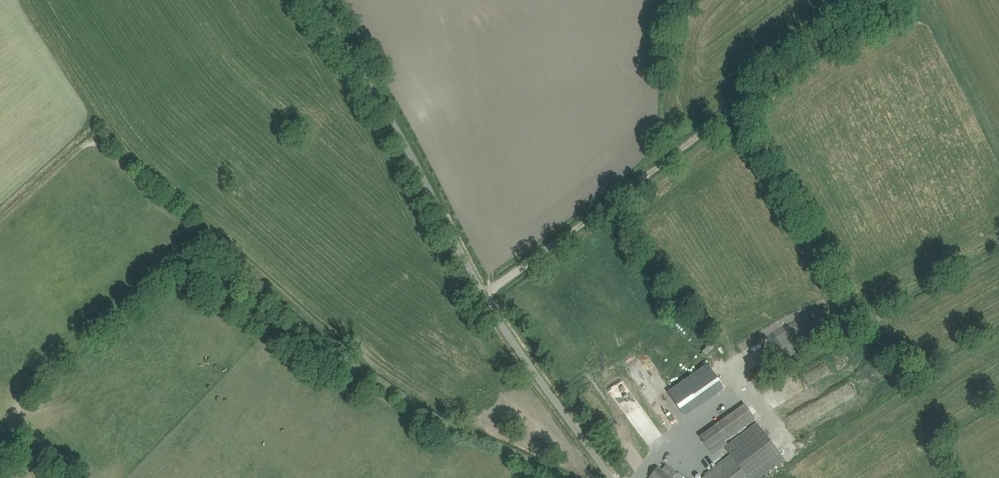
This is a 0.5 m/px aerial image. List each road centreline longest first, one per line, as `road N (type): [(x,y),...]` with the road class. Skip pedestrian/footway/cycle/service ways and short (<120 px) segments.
road 1 (track): [(0,222),(85,145),(99,145),(303,329),(450,425),(568,477)]
road 2 (unclassified): [(612,477),(505,330),(317,0)]
road 3 (track): [(881,0),(484,295)]

